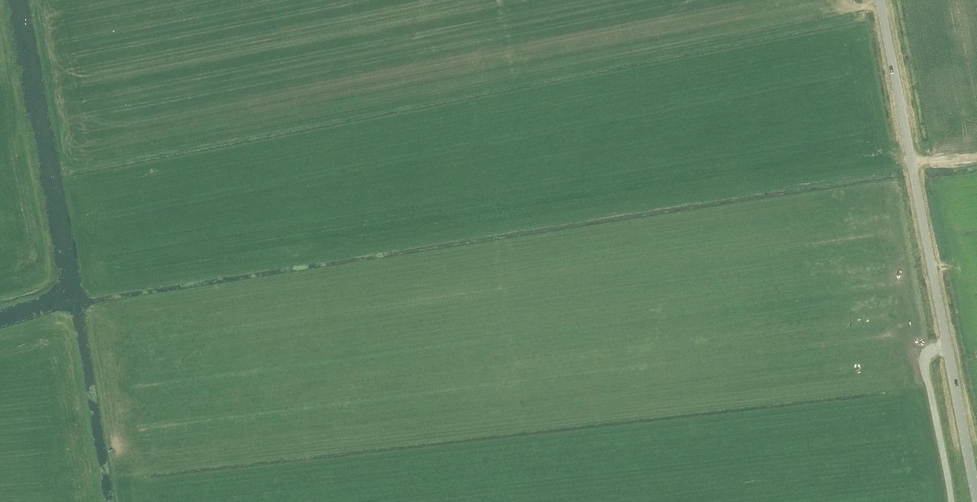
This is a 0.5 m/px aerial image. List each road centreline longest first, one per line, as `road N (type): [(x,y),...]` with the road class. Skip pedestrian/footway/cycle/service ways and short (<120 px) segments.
road 1 (tertiary): [(976,501),(880,0)]
road 2 (track): [(952,501),(925,364),(946,344)]

